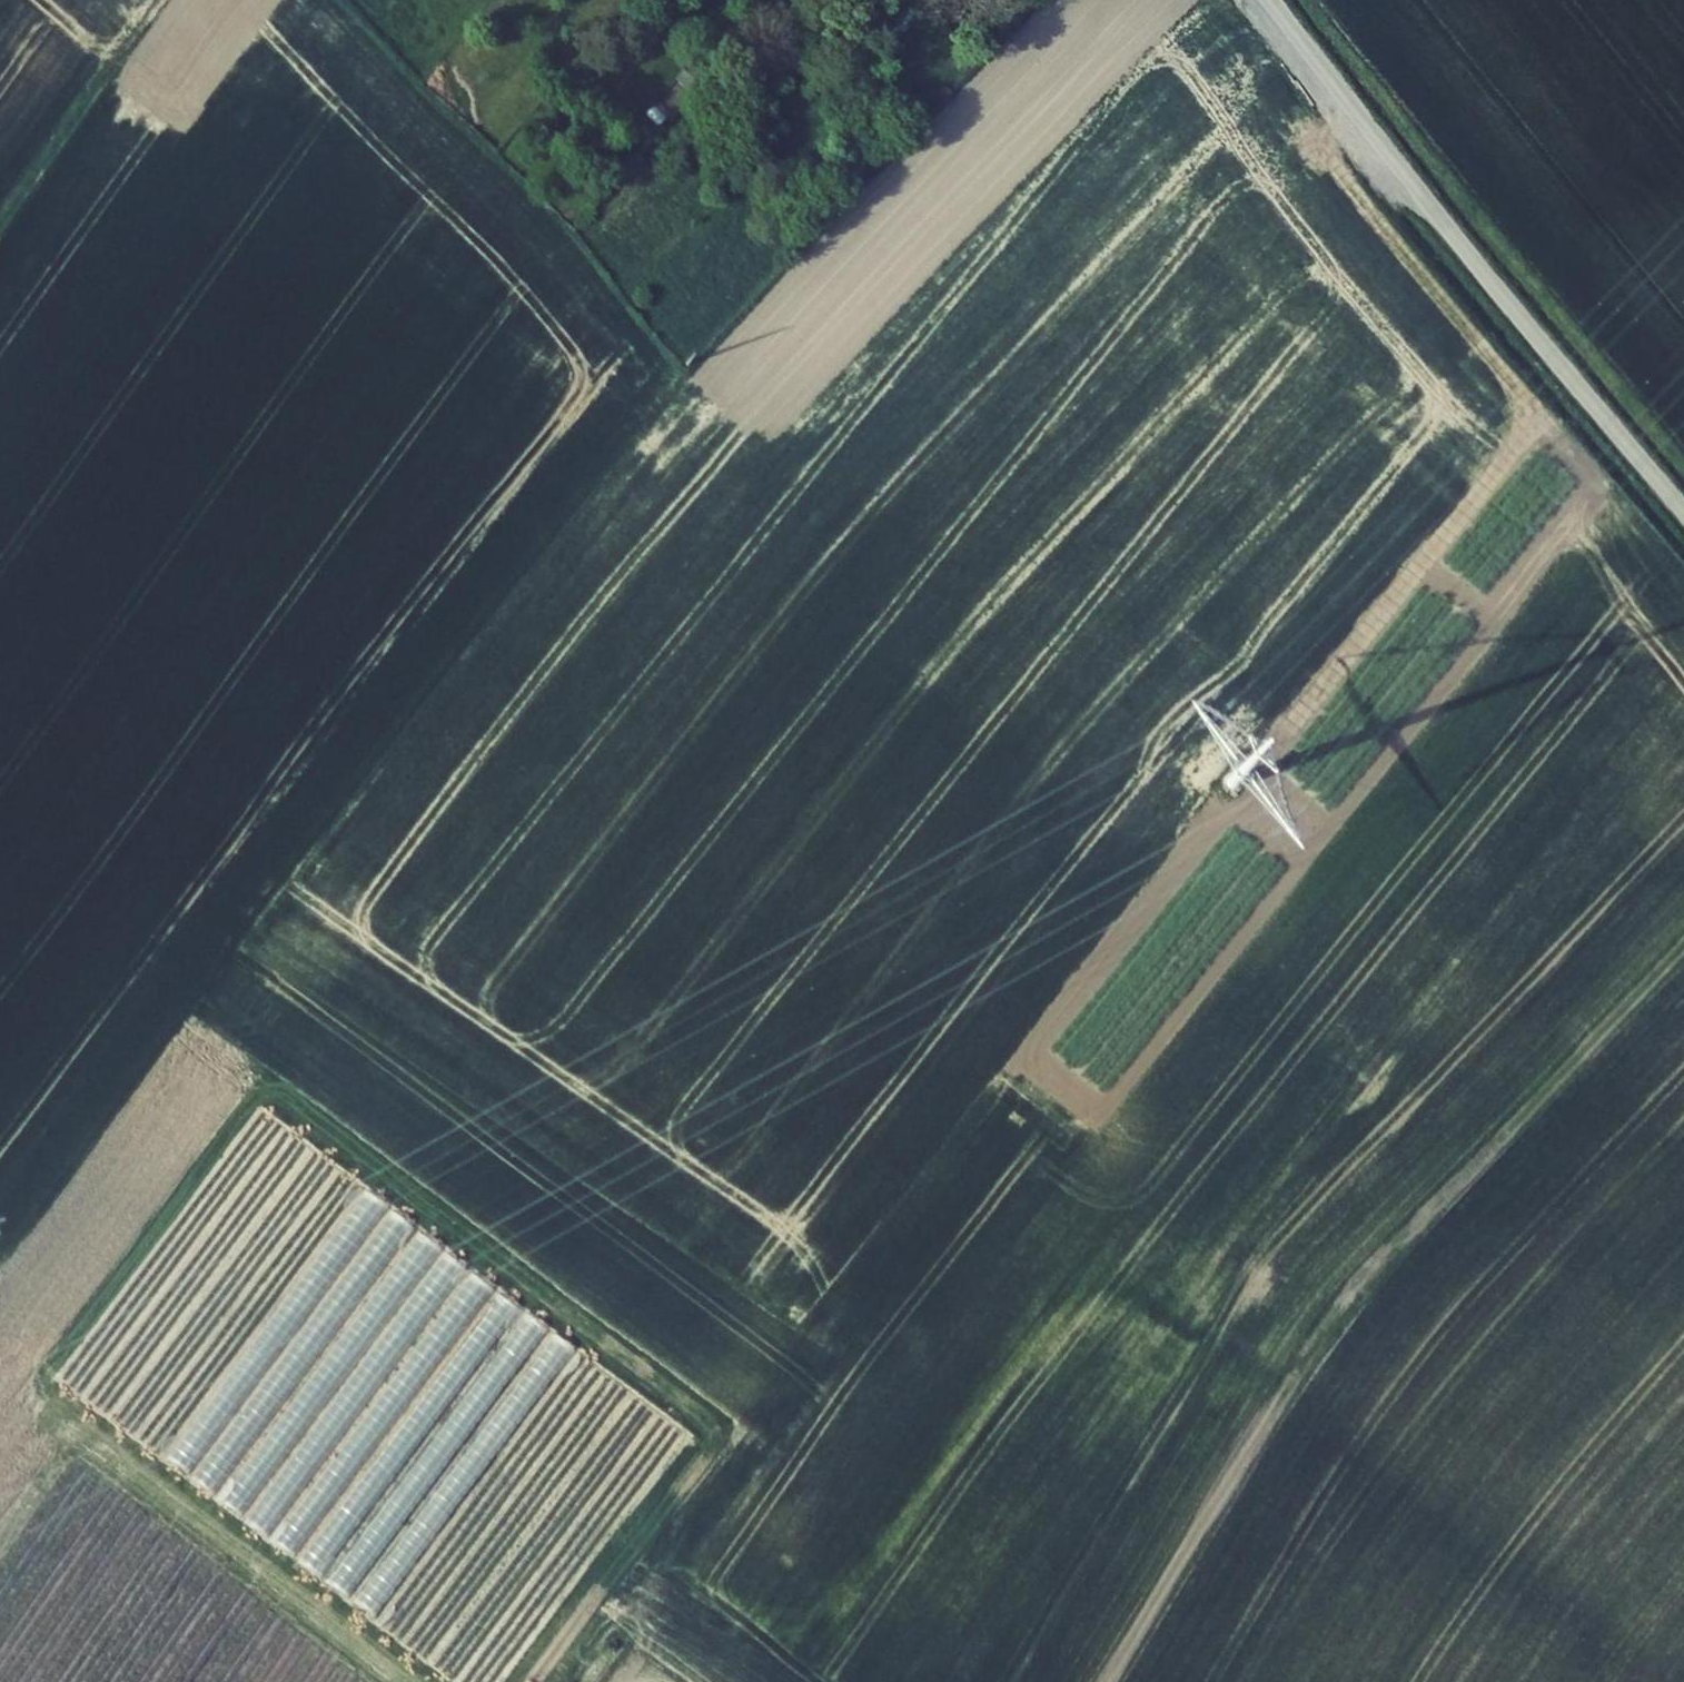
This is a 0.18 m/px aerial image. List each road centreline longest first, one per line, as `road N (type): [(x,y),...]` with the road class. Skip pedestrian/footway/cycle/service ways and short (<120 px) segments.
road 1 (track): [(1683,947),(1315,1340),(1111,1681)]
road 2 (unclassified): [(1268,0),(1683,509)]

